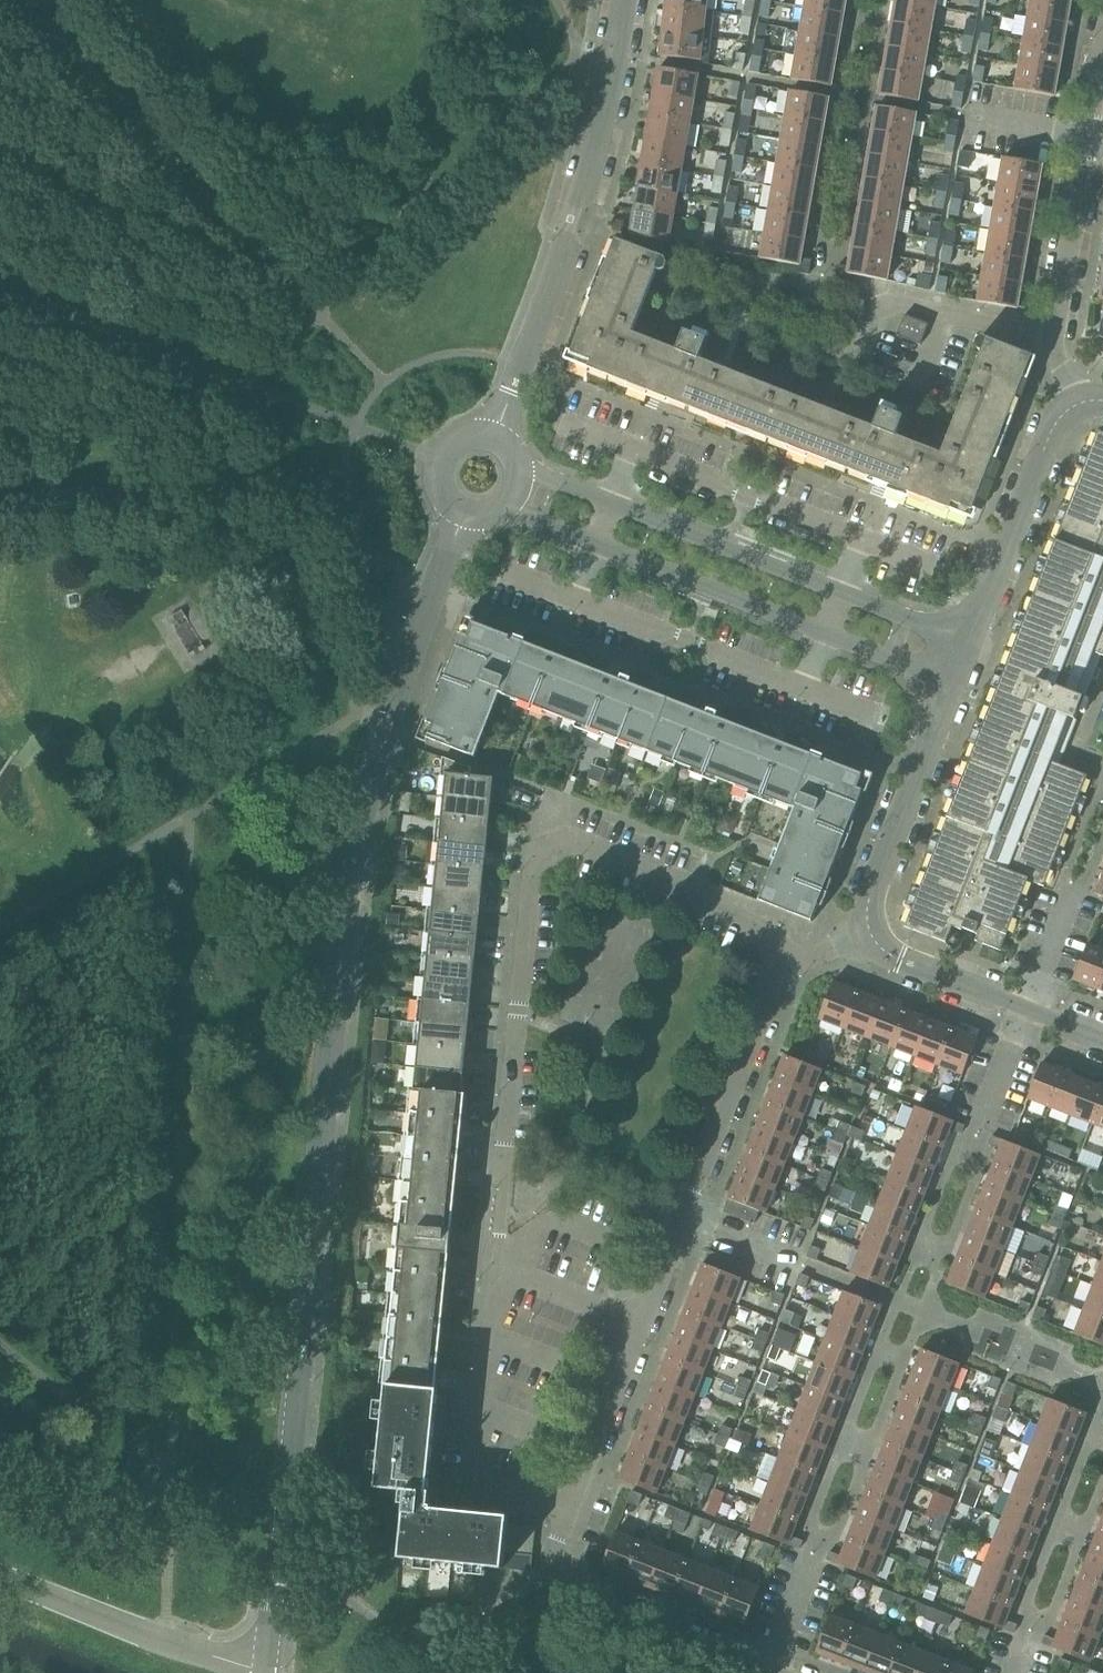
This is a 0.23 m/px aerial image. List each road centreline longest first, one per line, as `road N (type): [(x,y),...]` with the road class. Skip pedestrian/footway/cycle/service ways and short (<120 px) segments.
road 1 (tertiary): [(266,1671),(378,794),(415,643),(466,511)]
road 2 (residential): [(567,1508),(479,1476),(475,1459),(533,866),(553,843),(577,843),(694,894),(789,955)]
road 3 (unclassified): [(496,437),(601,135),(626,0)]
road 4 (residential): [(1061,342),(877,293),(681,254)]
road 5 (tertiary): [(592,543),(949,682)]
road 6 (tertiary): [(967,638),(610,501)]
road 7 (residential): [(631,450),(928,563)]
road 8 (residential): [(567,1508),(689,1219)]
road 9 (residential): [(567,1508),(563,1575),(579,1596),(765,1672)]
road 10 (unclassified): [(0,1575),(266,1671)]
road 11 (residential): [(689,1219),(789,955)]
road 12 (tertiary): [(967,638),(1056,423),(1078,402)]
road 13 (unclassified): [(871,930),(868,902),(949,682)]
road 14 (residential): [(1061,342),(1093,136)]
road 15 (unclassified): [(1026,1007),(902,959),(871,930)]
road 16 (residential): [(1026,1007),(1075,886)]
road 17 (residential): [(965,114),(1093,136)]
road 18 (residential): [(980,1126),(1026,1007)]
road 19 (tertiary): [(496,437),(460,439),(443,461),(444,490),(466,511)]
road 20 (residential): [(772,1672),(816,1558)]

